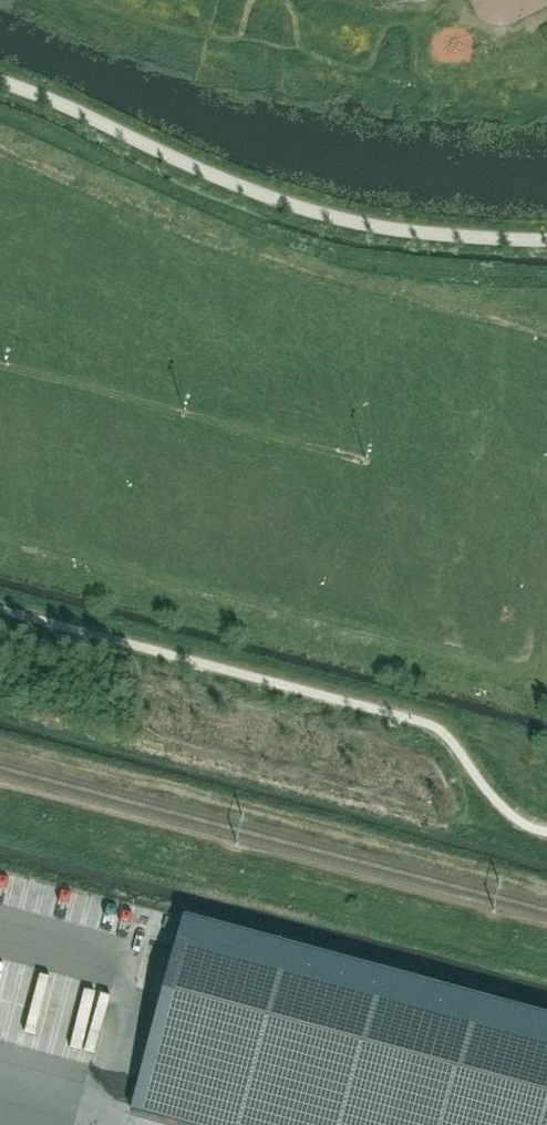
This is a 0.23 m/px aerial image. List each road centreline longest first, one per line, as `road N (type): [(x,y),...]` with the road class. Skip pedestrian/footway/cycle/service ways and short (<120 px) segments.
road 1 (residential): [(0,79),(298,208),(409,231),(546,240)]

